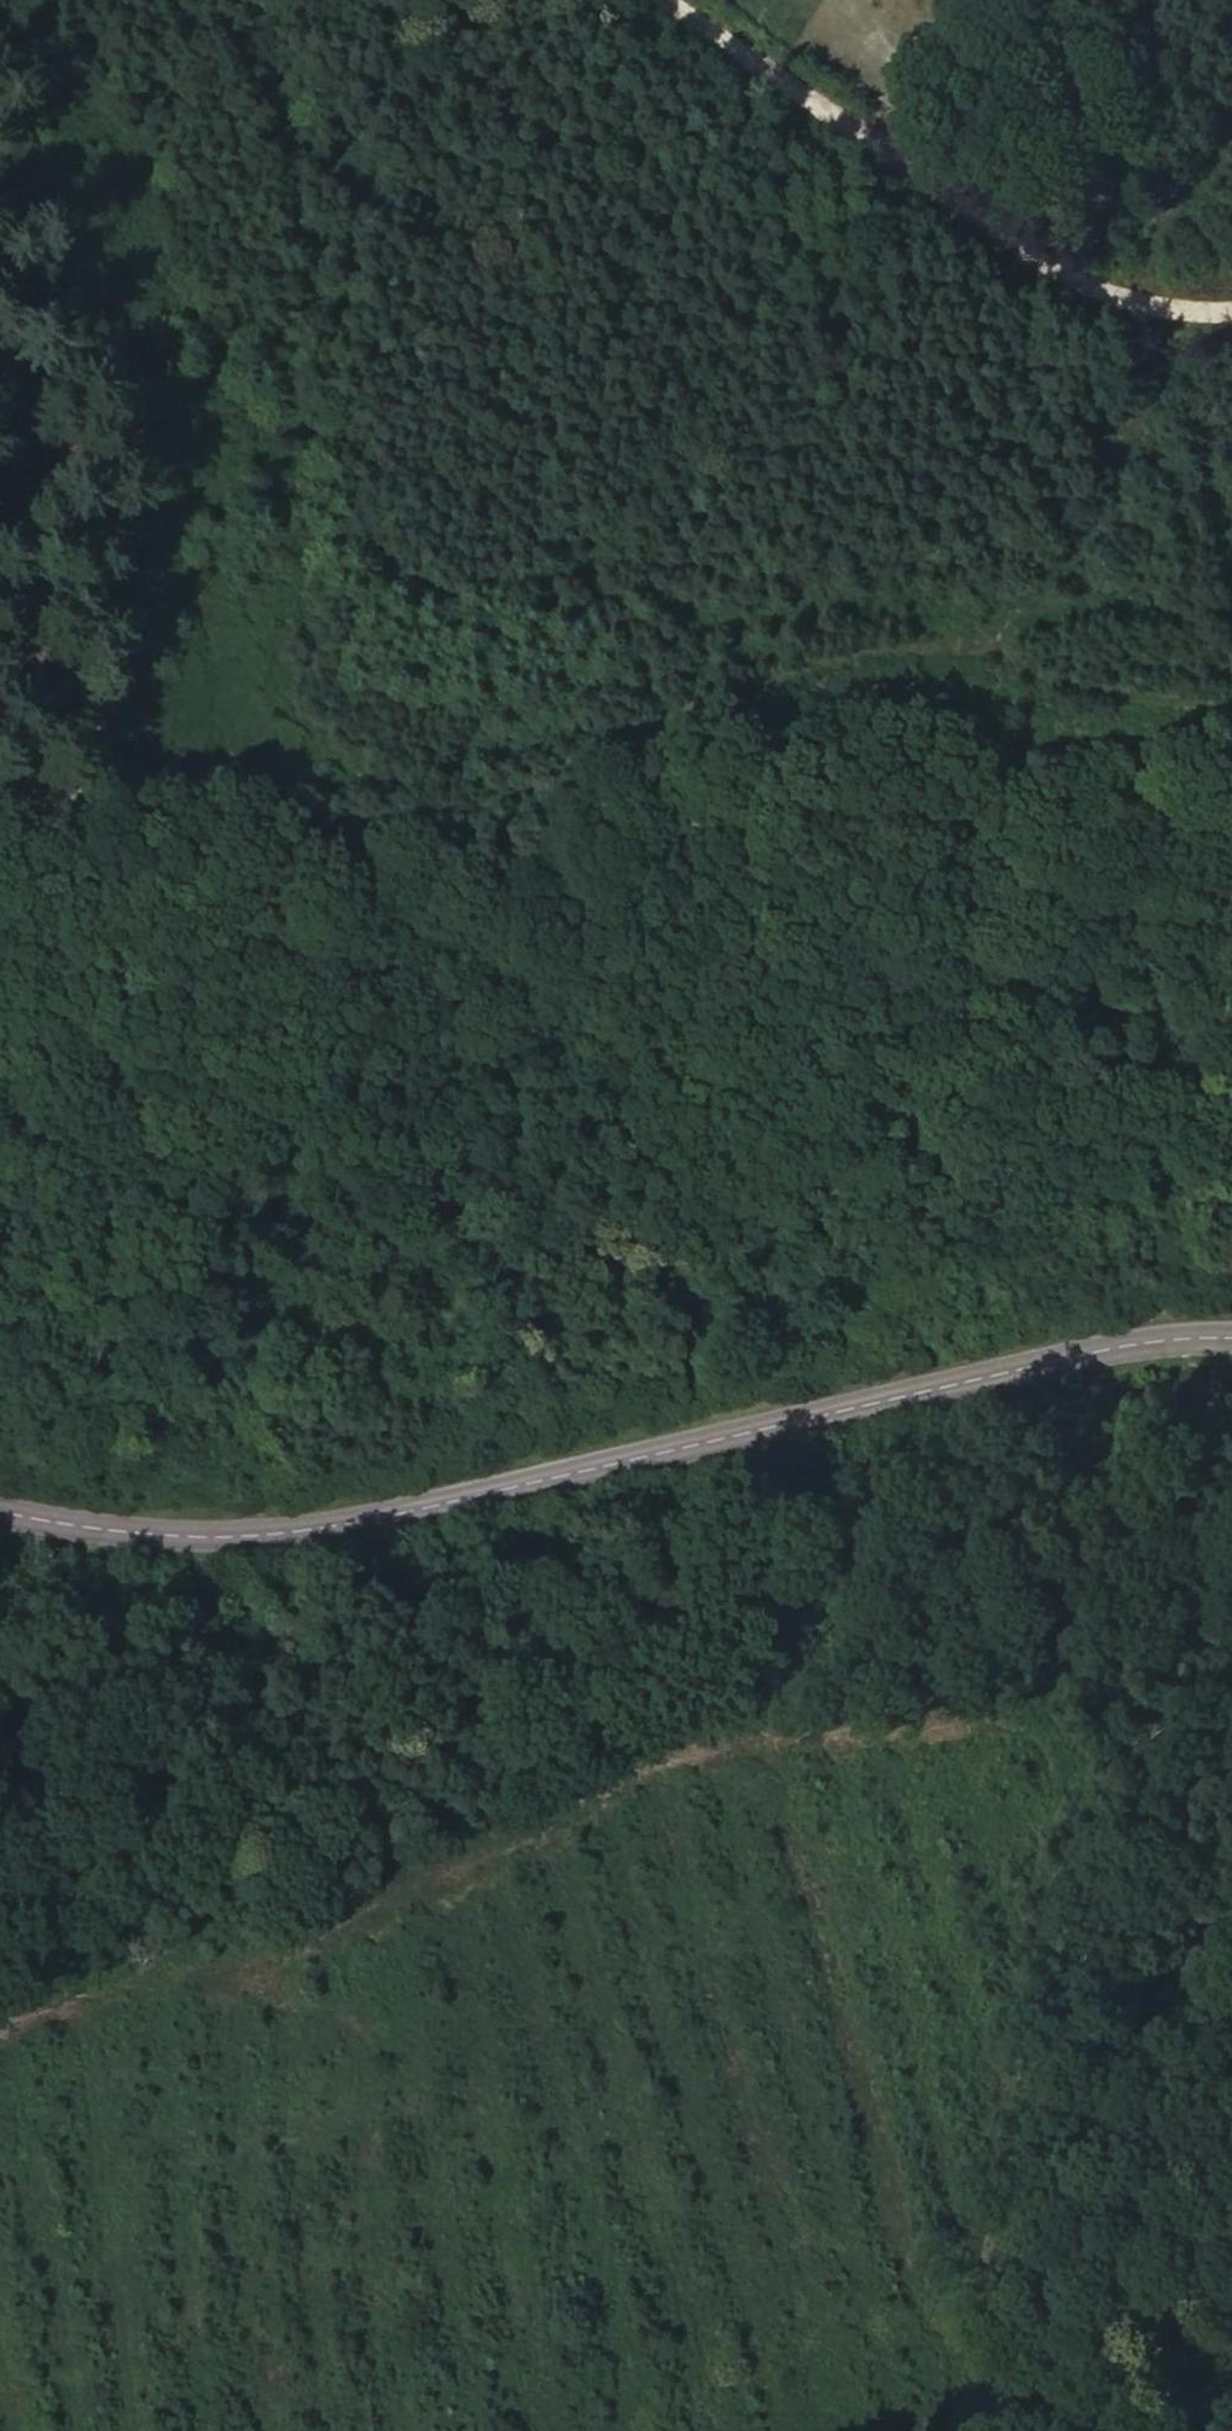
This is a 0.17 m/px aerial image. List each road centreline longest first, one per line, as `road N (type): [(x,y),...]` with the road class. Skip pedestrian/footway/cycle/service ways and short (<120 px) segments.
road 1 (track): [(0,788),(147,824),(367,818),(843,673),(1231,702)]
road 2 (tertiary): [(1231,1341),(1180,1334),(1056,1342),(662,1441),(221,1535),(123,1534),(0,1512)]
road 3 (track): [(1231,311),(1185,312),(1091,289),(653,0)]

